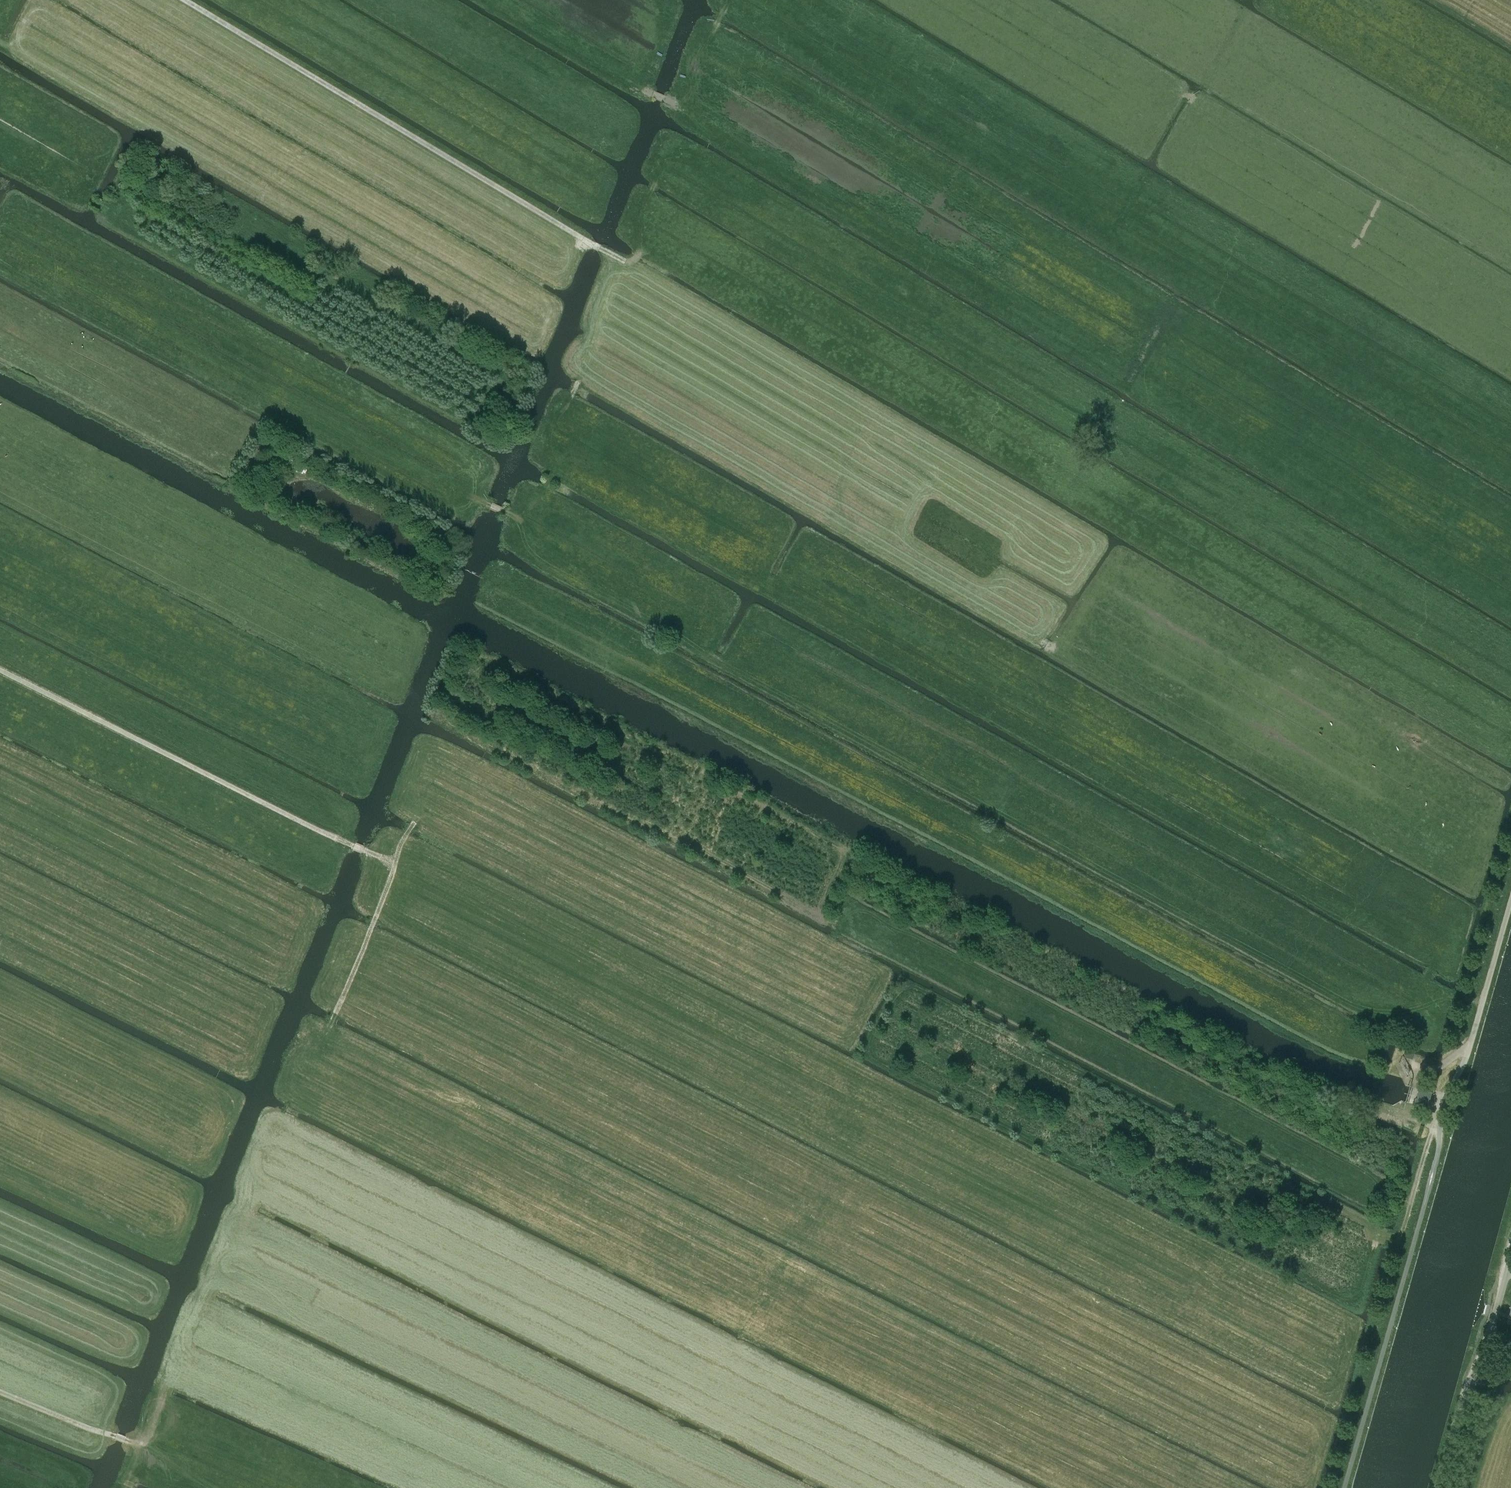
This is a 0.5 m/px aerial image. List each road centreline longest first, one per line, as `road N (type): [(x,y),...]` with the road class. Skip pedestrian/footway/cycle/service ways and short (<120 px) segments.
road 1 (track): [(328,1028),(393,863),(0,668)]
road 2 (track): [(626,260),(190,0)]
road 3 (track): [(136,1442),(258,1201)]
road 4 (unclassified): [(1437,1487),(1510,1254)]
road 5 (track): [(0,1389),(136,1442),(129,1487)]

